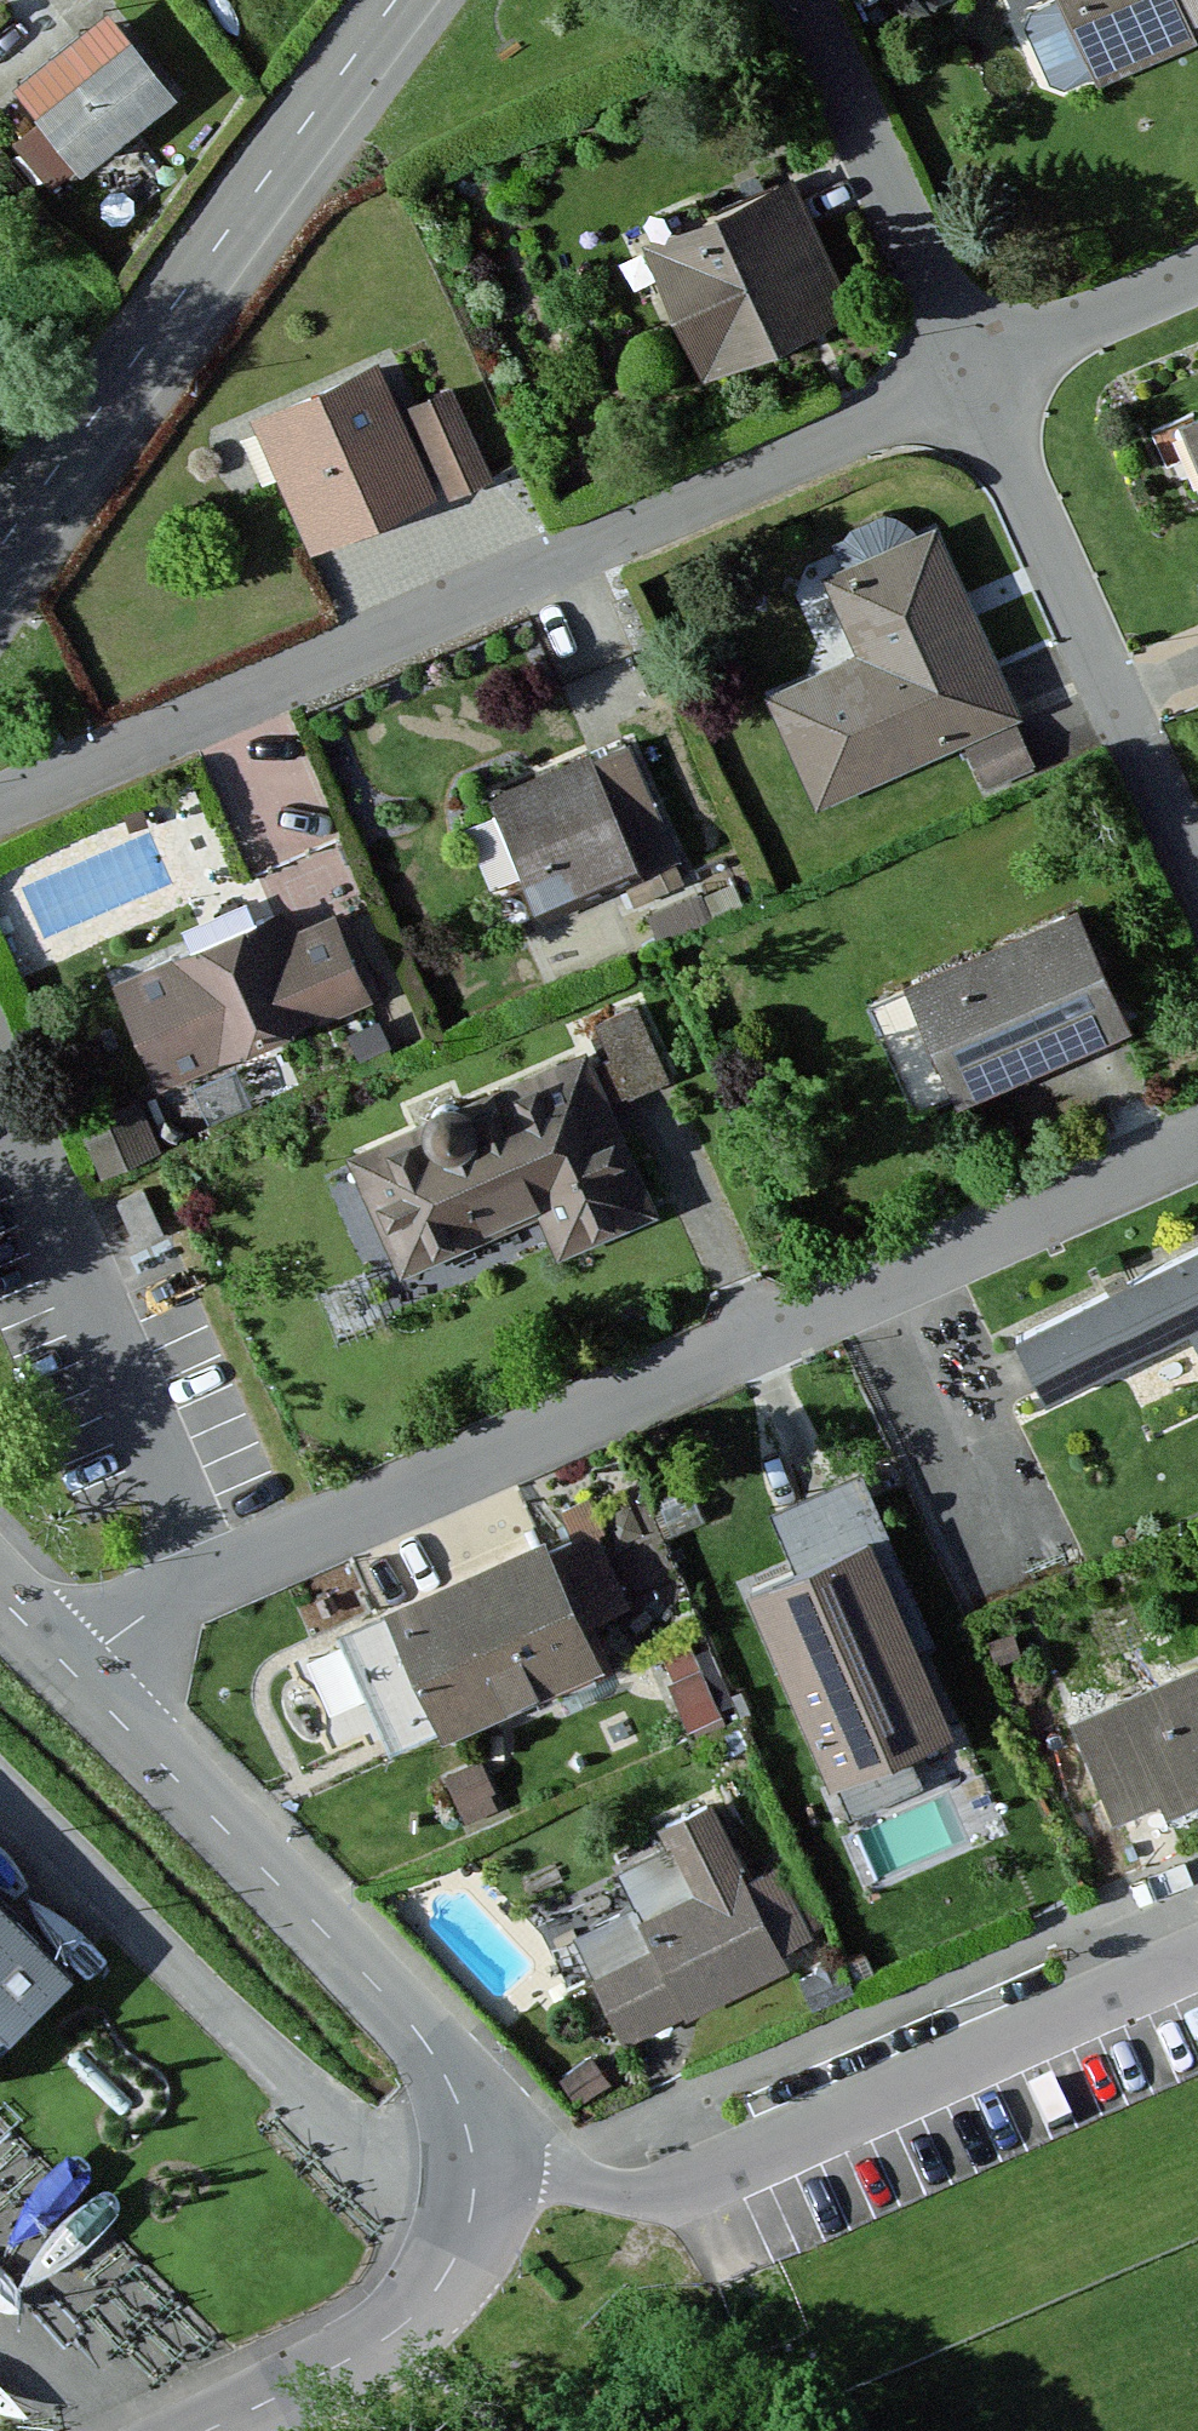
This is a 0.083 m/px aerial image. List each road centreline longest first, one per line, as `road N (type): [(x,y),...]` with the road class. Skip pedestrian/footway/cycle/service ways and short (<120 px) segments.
road 1 (residential): [(211,1574),(1197,1138)]
road 2 (residential): [(0,801),(974,368)]
road 3 (residential): [(396,0),(0,549)]
road 4 (residential): [(72,1670),(377,1986),(467,2091),(477,2169)]
road 5 (unclassified): [(1197,879),(974,368)]
road 6 (residential): [(211,1574),(0,1090)]
road 7 (residential): [(813,2121),(1197,1952)]
road 8 (residential): [(477,2169),(467,2233),(417,2314),(204,2430)]
road 9 (unclassified): [(974,368),(812,0)]
road 10 (residential): [(813,2121),(658,2189),(477,2169)]
road 11 (residential): [(974,368),(1197,268)]
road 12 (residential): [(72,1670),(211,1574)]

